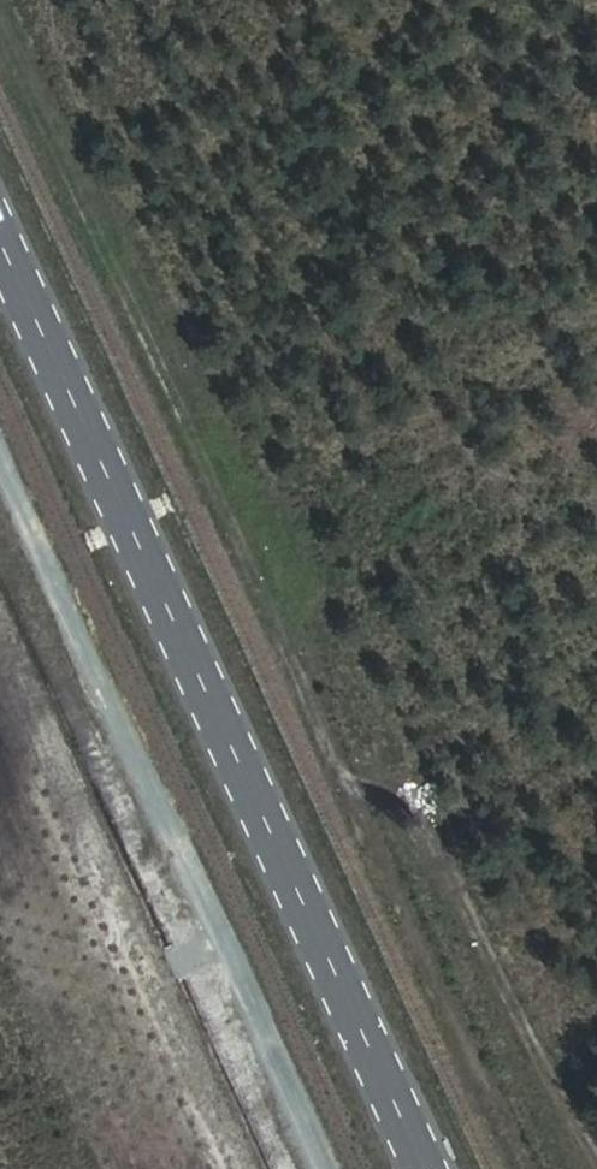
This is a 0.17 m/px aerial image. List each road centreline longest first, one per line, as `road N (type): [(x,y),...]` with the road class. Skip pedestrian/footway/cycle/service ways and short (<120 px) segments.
road 1 (track): [(1,0),(353,780),(378,787),(430,833),(596,1131)]
road 2 (primary): [(428,1168),(0,231)]
road 3 (track): [(0,437),(329,1168)]

